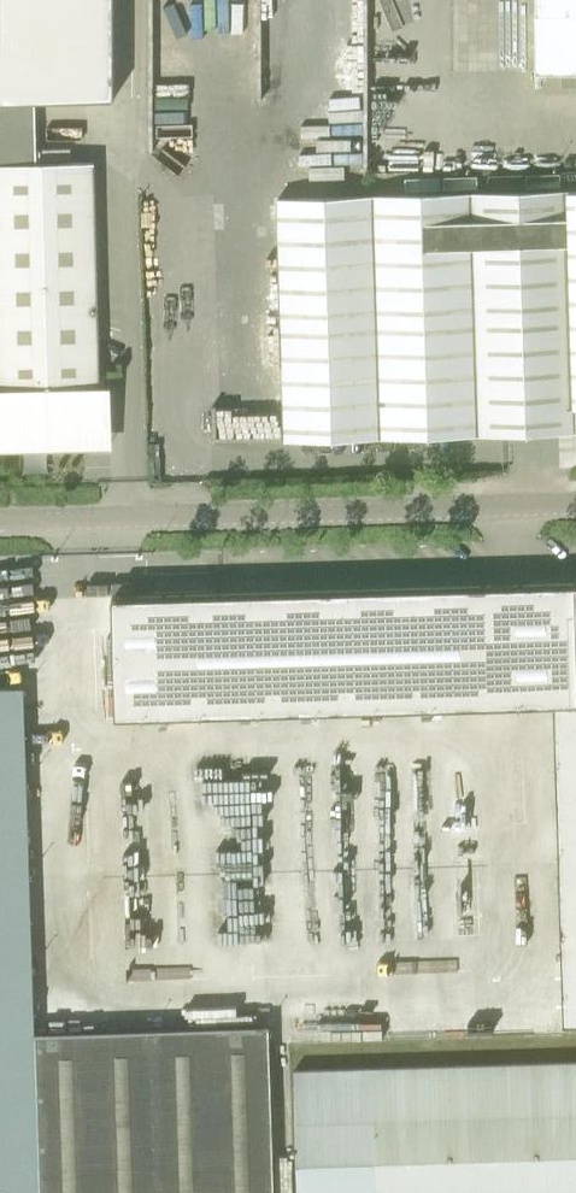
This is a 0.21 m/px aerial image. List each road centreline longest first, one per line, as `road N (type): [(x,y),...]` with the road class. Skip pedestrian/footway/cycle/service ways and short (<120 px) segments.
road 1 (unclassified): [(0,524),(575,505)]

